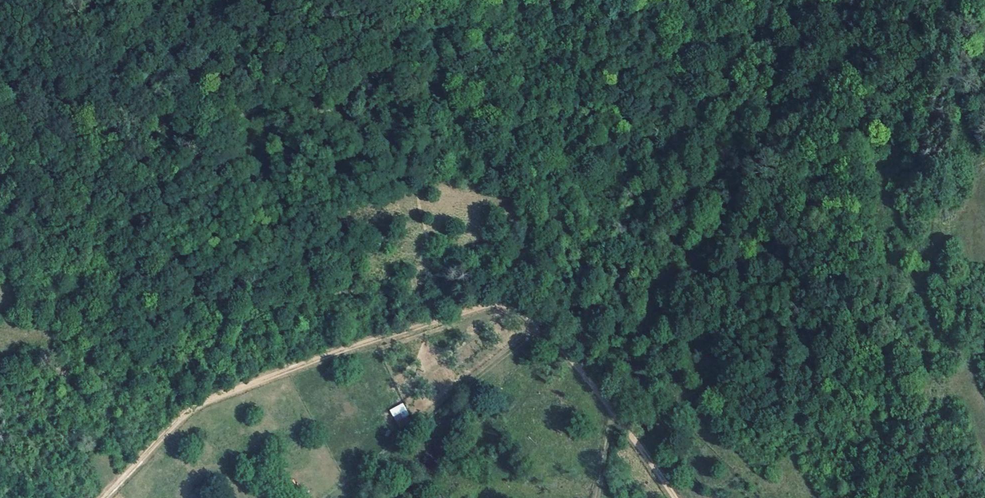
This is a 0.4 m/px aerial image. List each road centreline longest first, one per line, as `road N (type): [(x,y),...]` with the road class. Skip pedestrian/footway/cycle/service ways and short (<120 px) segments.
road 1 (track): [(108,497),(204,404),(333,354),(502,305),(557,340),(674,497)]

